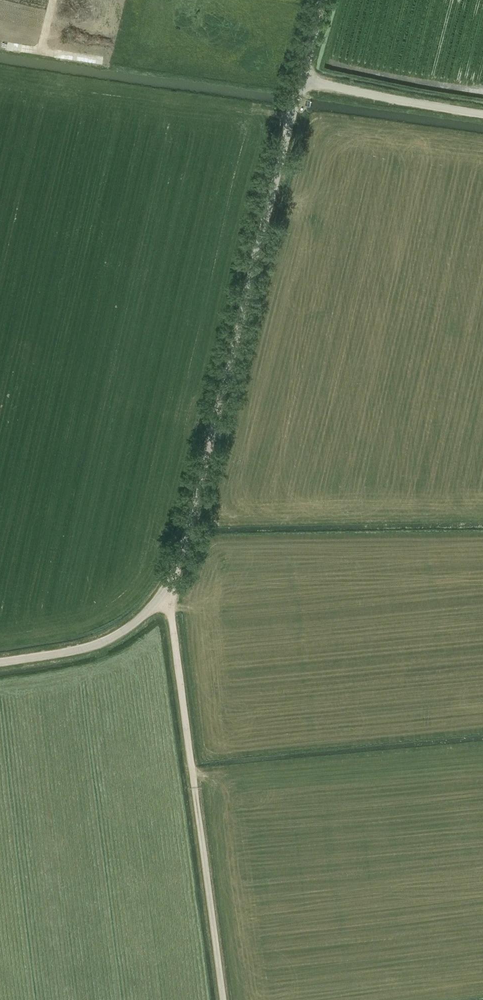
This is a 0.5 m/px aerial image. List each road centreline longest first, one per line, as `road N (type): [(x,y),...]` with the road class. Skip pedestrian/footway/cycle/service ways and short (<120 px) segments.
road 1 (unclassified): [(0,662),(104,641),(154,605),(169,581),(302,81)]
road 2 (unclassified): [(482,113),(302,81)]

